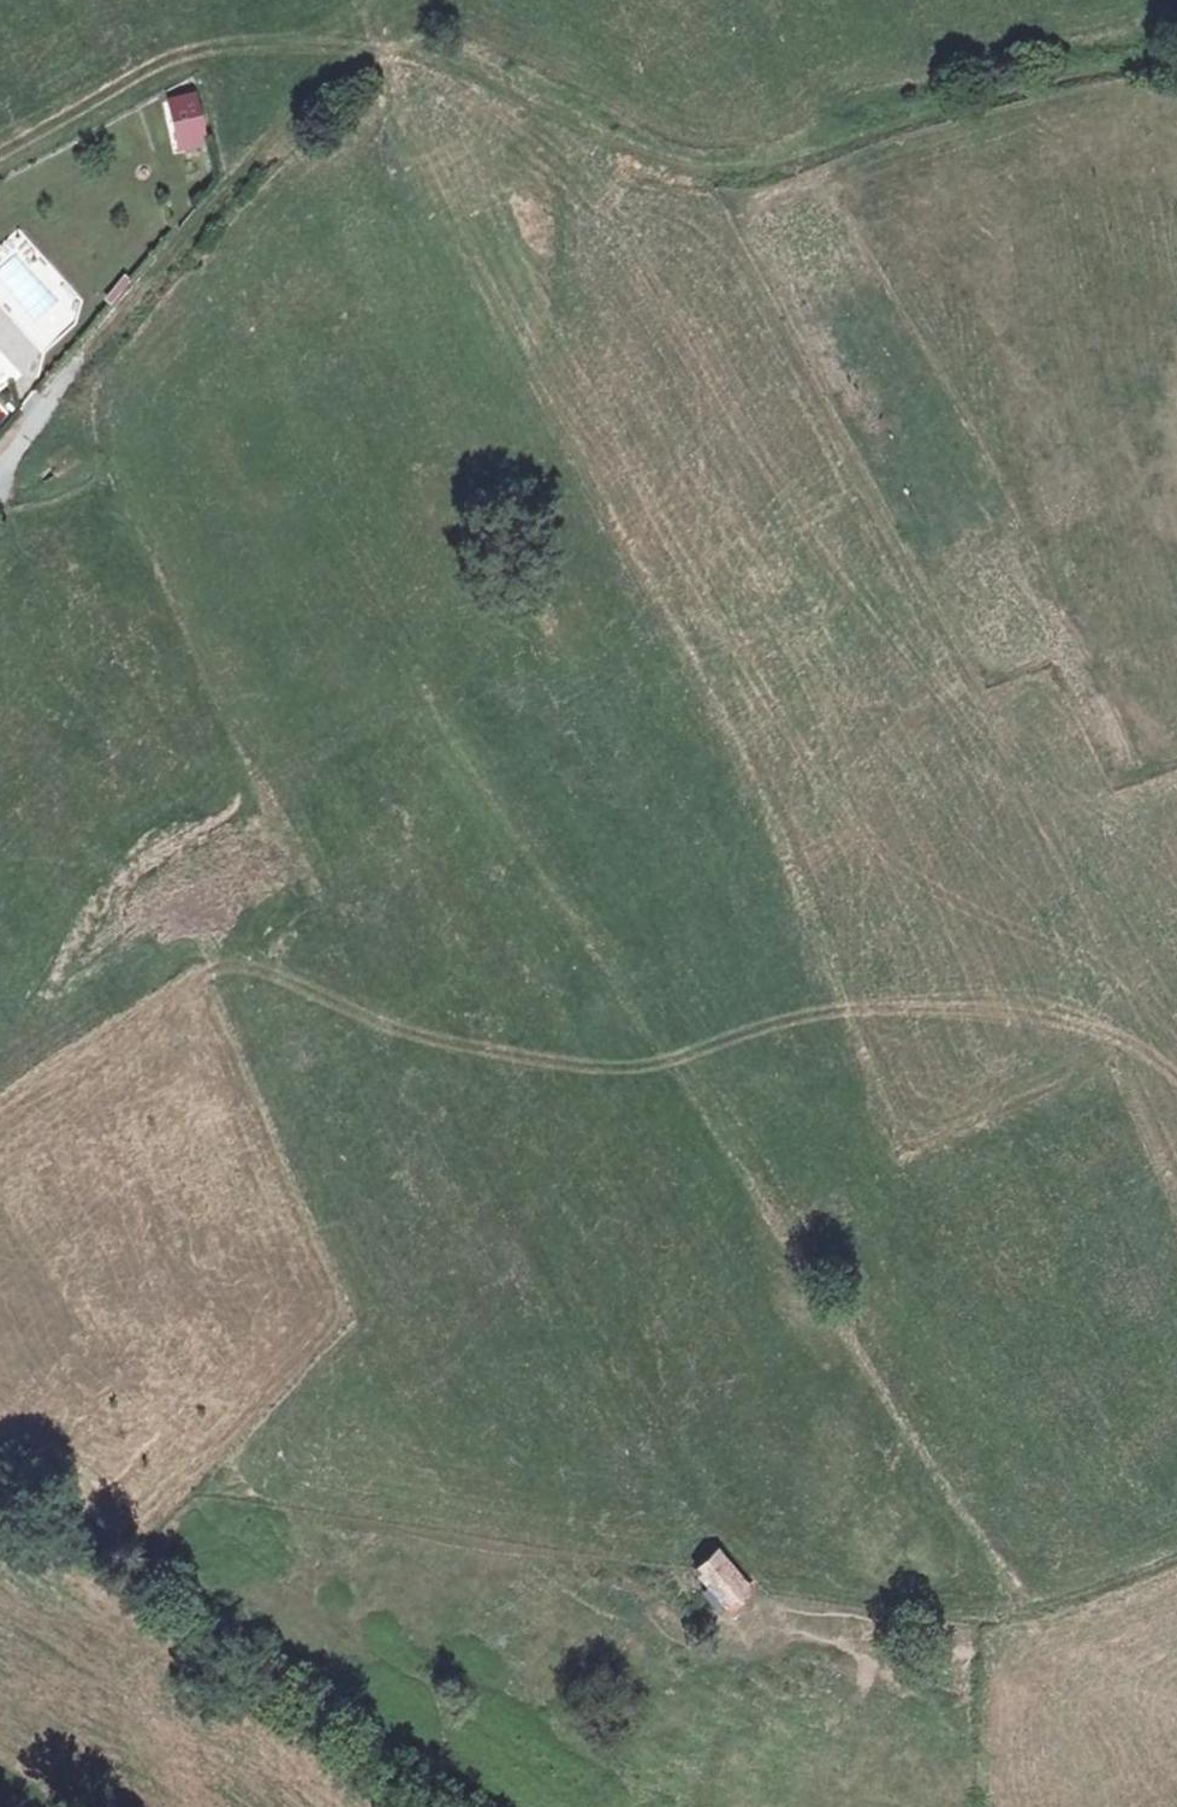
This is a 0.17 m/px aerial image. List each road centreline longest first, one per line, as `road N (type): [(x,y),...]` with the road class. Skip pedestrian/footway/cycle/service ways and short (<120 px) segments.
road 1 (track): [(77,356),(220,185),(394,50),(726,164),(1106,63),(1176,74)]
road 2 (residential): [(0,464),(77,356)]

